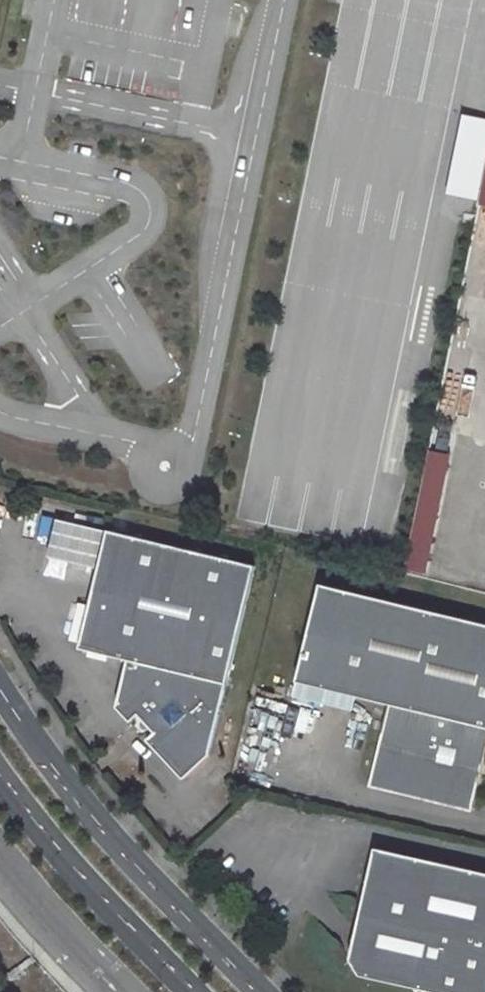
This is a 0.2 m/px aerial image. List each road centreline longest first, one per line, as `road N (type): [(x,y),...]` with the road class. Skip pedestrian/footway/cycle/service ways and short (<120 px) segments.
road 1 (primary): [(262,991),(67,786),(0,685)]
road 2 (primary): [(0,778),(191,991)]

